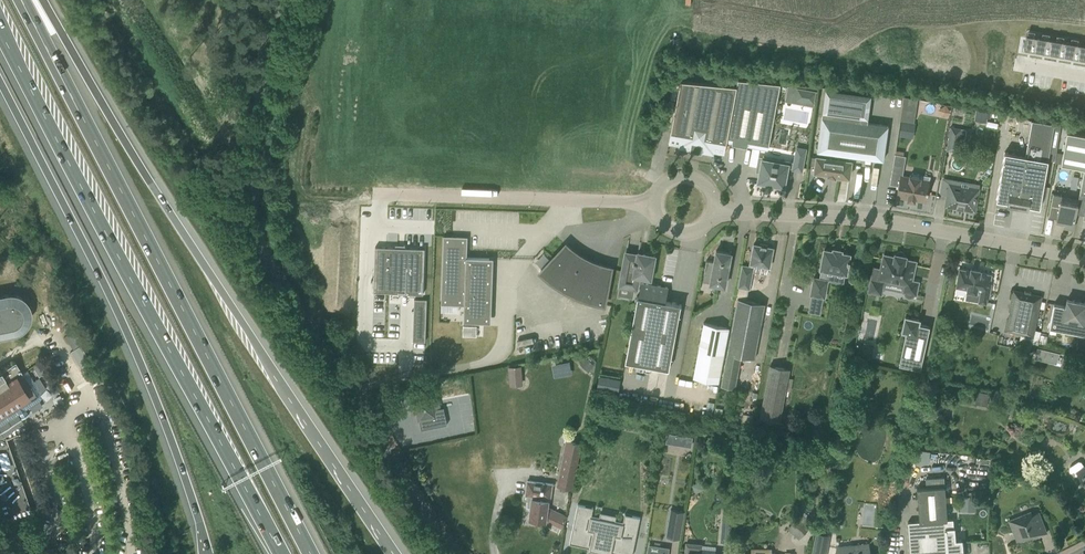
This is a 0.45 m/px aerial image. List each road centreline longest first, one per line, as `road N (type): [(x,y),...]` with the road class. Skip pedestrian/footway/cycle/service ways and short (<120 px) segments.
road 1 (motorway): [(396,553),(148,180),(41,0)]
road 2 (motorway): [(311,553),(20,0)]
road 3 (residential): [(466,553),(258,235),(256,61),(268,0)]
road 4 (motorway): [(0,30),(279,553)]
road 5 (motorway): [(0,83),(129,335),(209,553)]
road 6 (track): [(178,553),(147,451),(0,133)]
road 7 (residential): [(1084,261),(895,221),(714,214)]
road 8 (unclassified): [(382,195),(655,204)]

